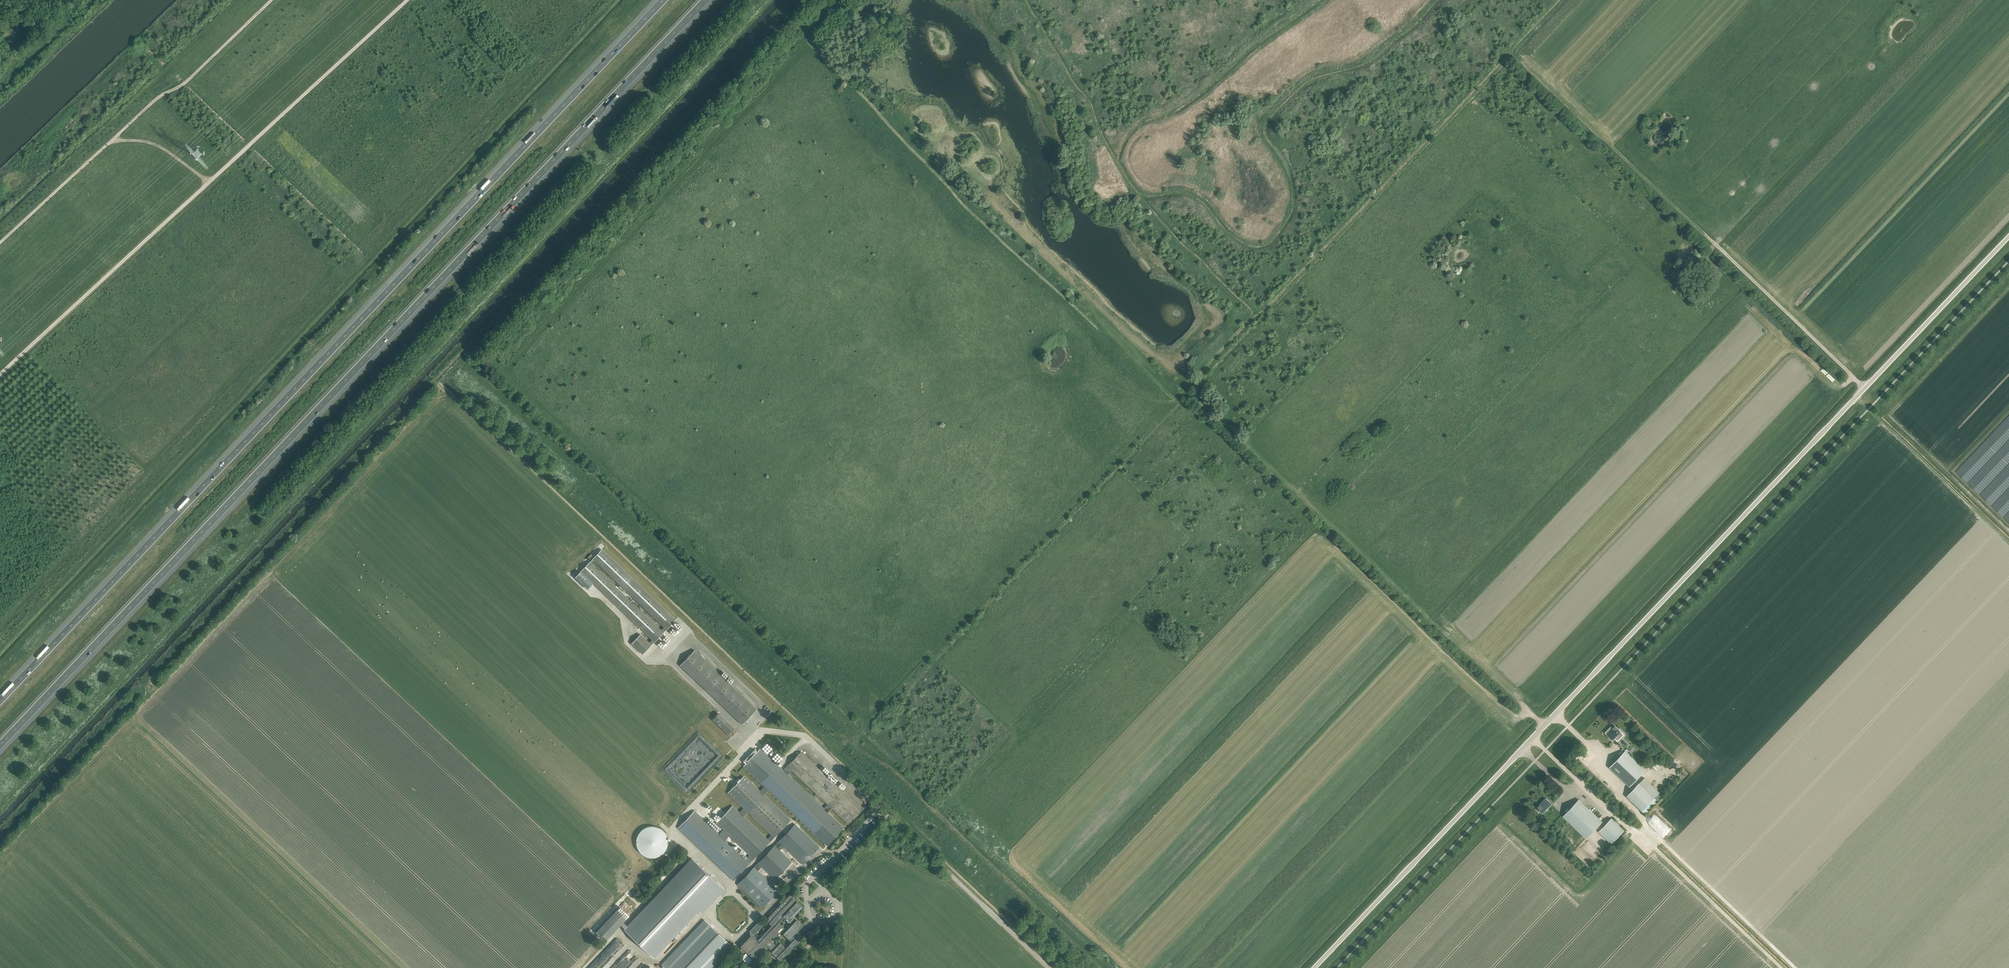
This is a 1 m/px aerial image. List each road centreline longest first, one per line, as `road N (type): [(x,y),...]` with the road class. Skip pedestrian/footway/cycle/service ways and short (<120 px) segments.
road 1 (track): [(460,354),(861,732),(1195,380),(1225,426),(1308,506),(1300,513),(1510,711),(1532,715)]
road 2 (motorway): [(0,745),(705,0)]
road 3 (tertiary): [(1313,967),(2008,238)]
road 4 (motorway): [(663,0),(0,700)]
road 5 (track): [(408,0),(7,368)]
road 6 (track): [(1509,51),(1865,389)]
road 7 (track): [(1195,380),(1255,315),(1144,201),(1026,0)]
road 8 (track): [(1255,315),(1558,0)]
road 9 (track): [(0,244),(272,0)]
road 10 (track): [(861,732),(1102,967)]
road 11 (track): [(595,212),(384,430)]
road 12 (track): [(1422,612),(1545,725)]

